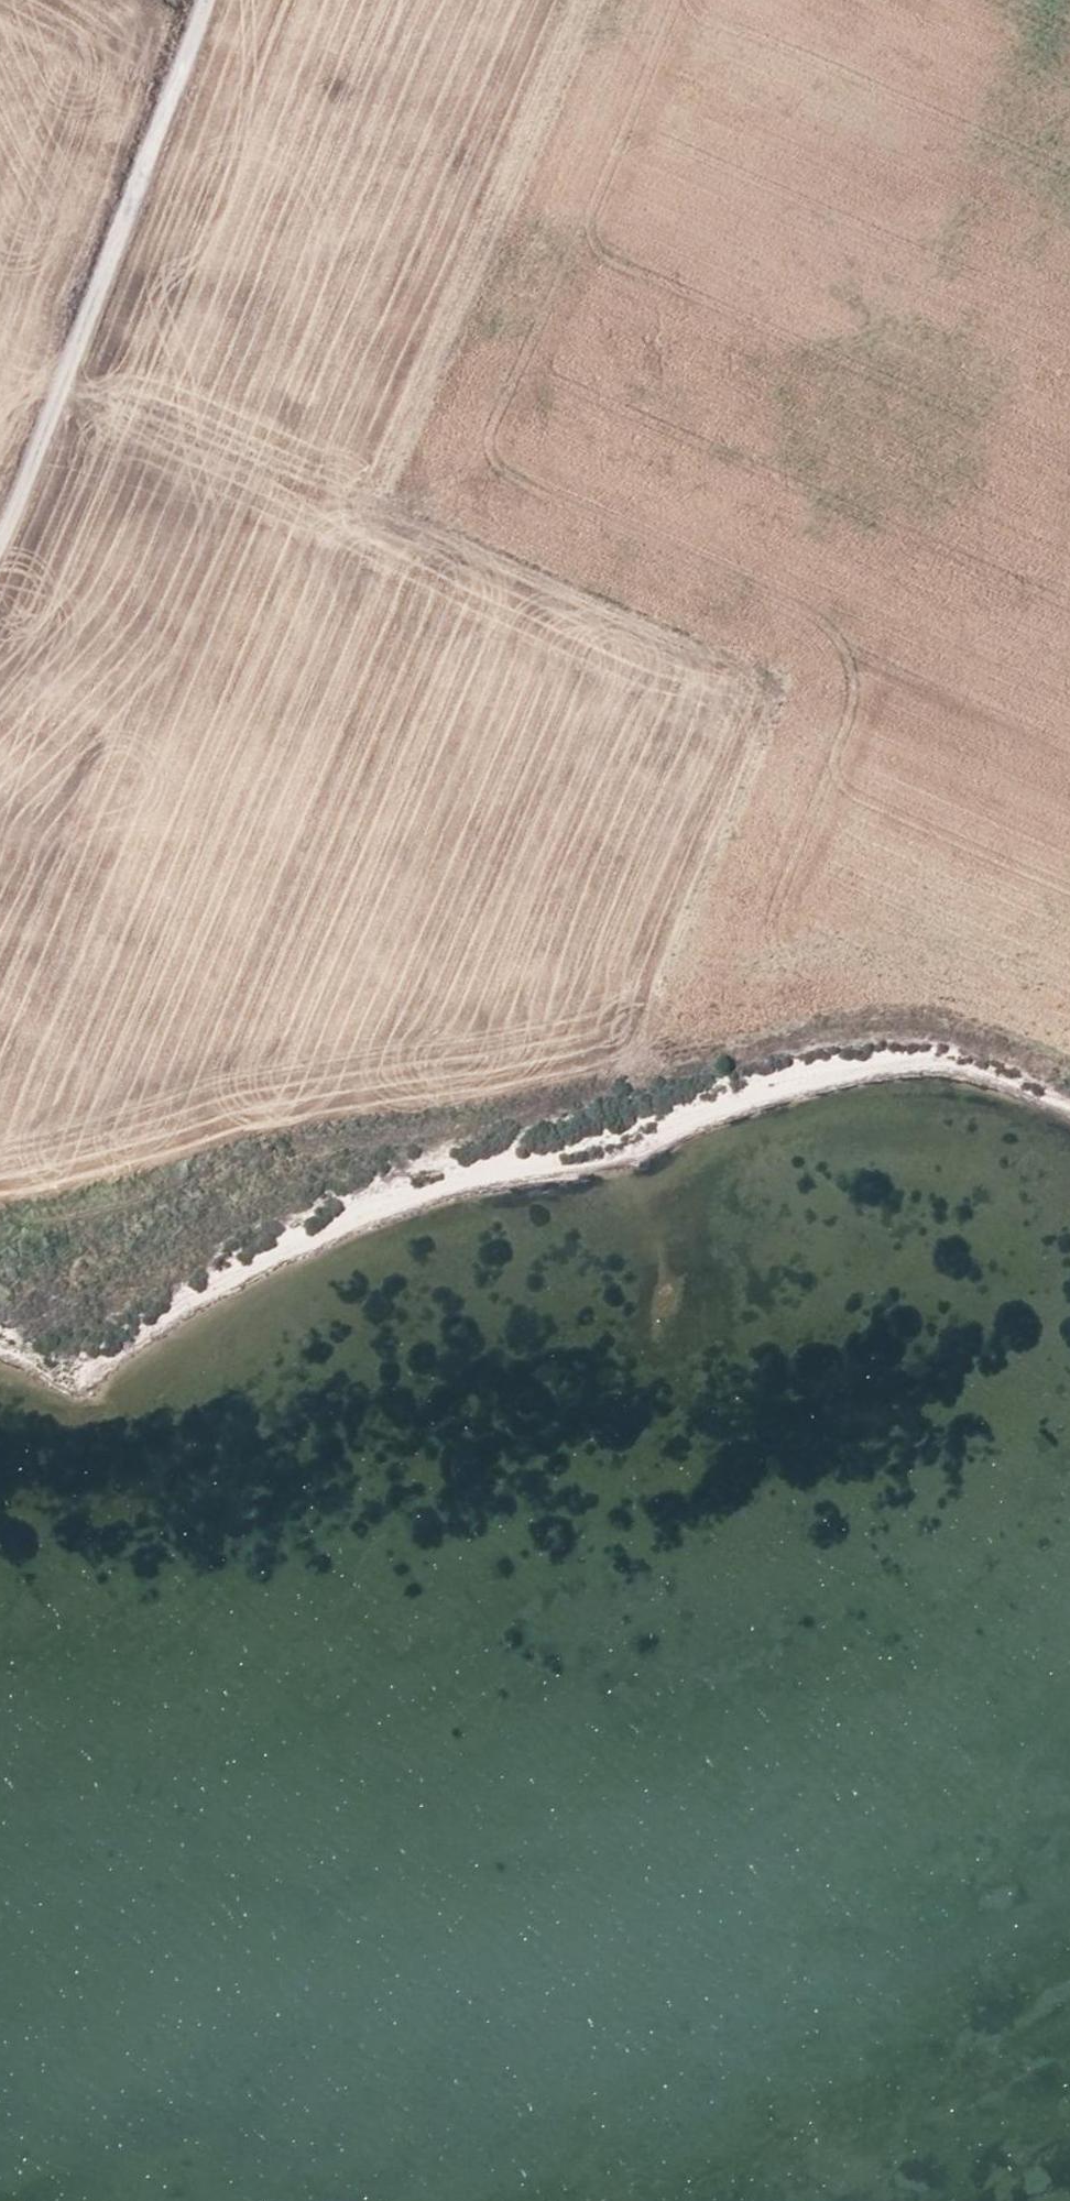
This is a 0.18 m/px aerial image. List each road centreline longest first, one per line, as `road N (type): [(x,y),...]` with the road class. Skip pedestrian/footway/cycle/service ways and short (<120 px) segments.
road 1 (track): [(201,0),(0,524)]

